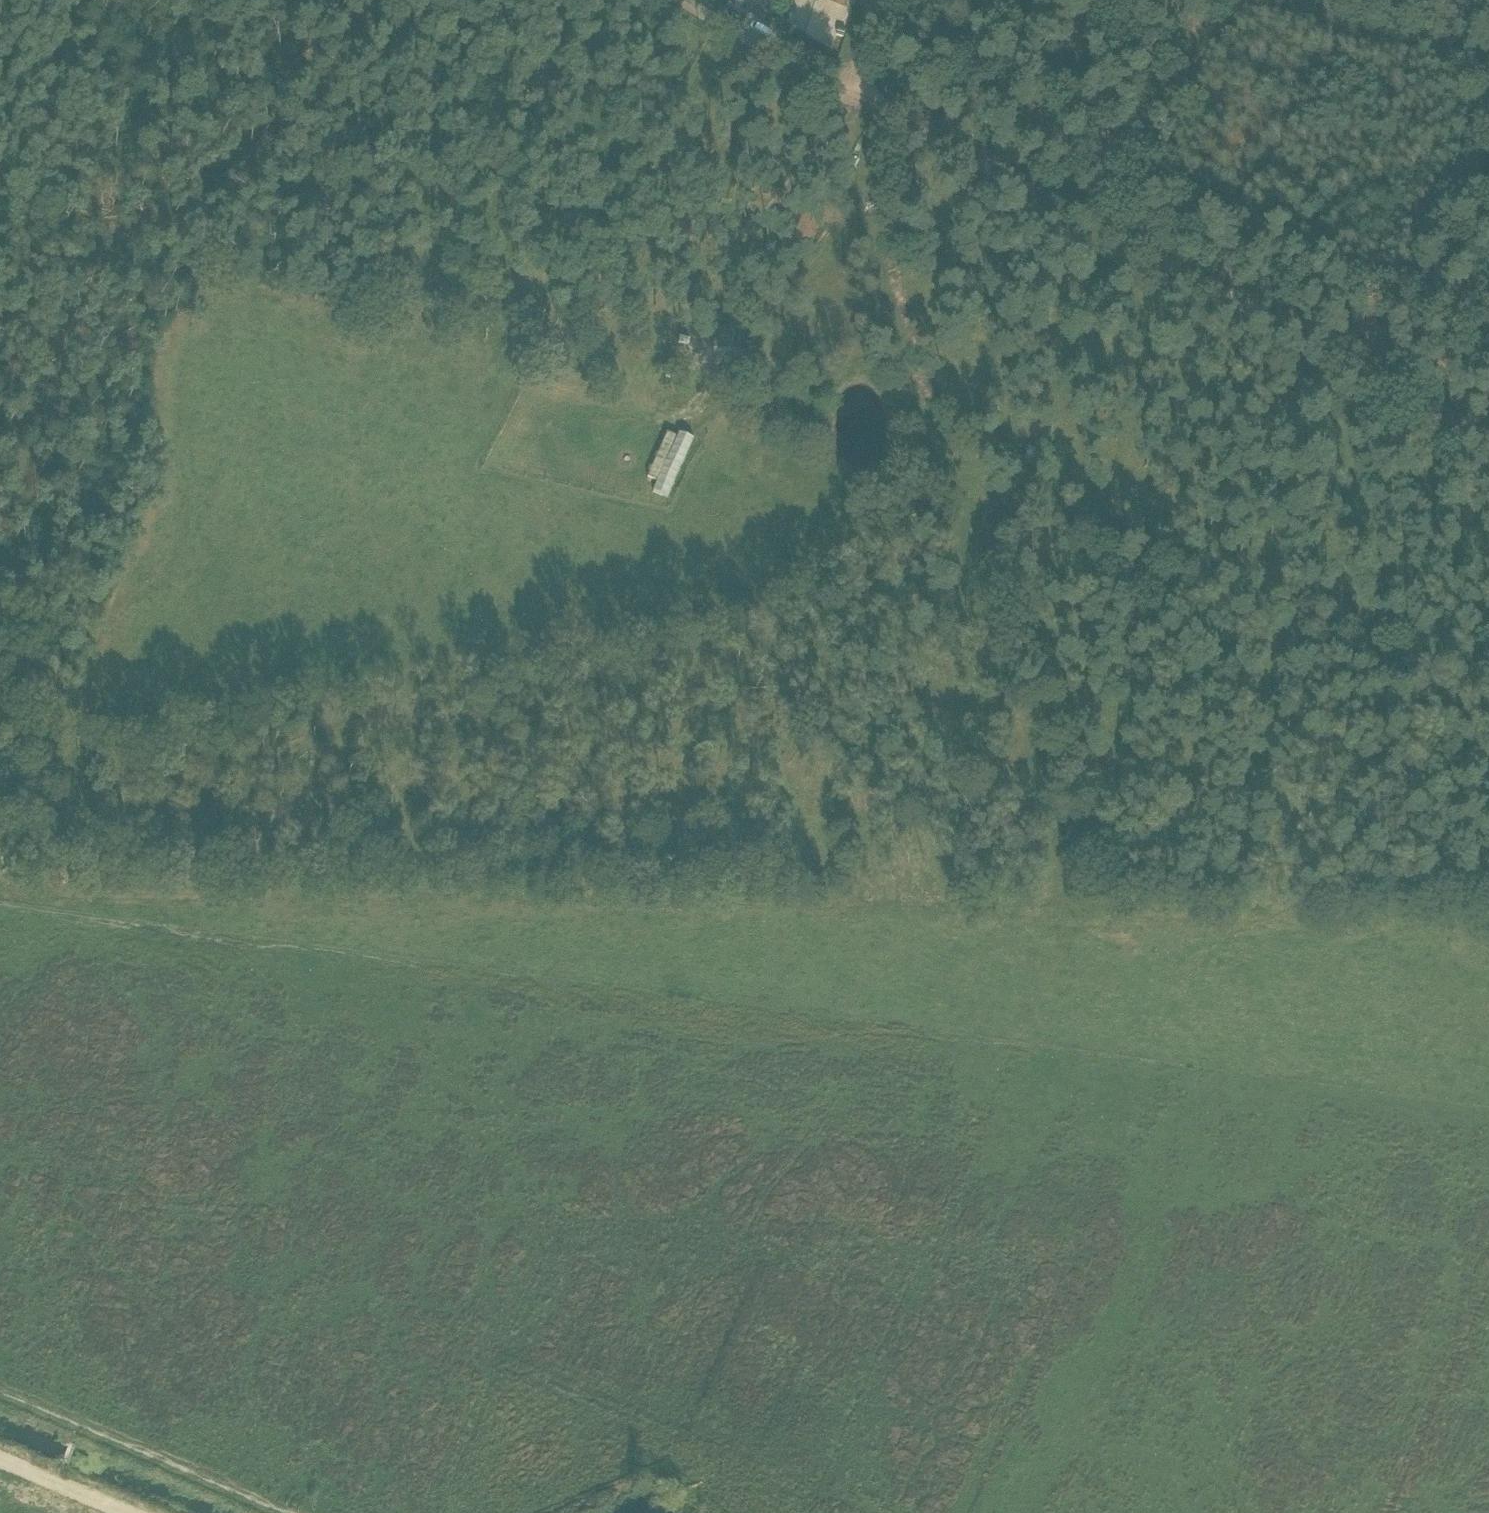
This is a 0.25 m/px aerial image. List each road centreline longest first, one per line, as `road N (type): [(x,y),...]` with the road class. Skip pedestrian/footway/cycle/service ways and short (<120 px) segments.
road 1 (track): [(969,158),(1488,444)]
road 2 (unclassified): [(969,158),(686,0)]
road 3 (track): [(296,1512),(0,1389)]
road 4 (unclassified): [(142,1512),(0,1453)]

